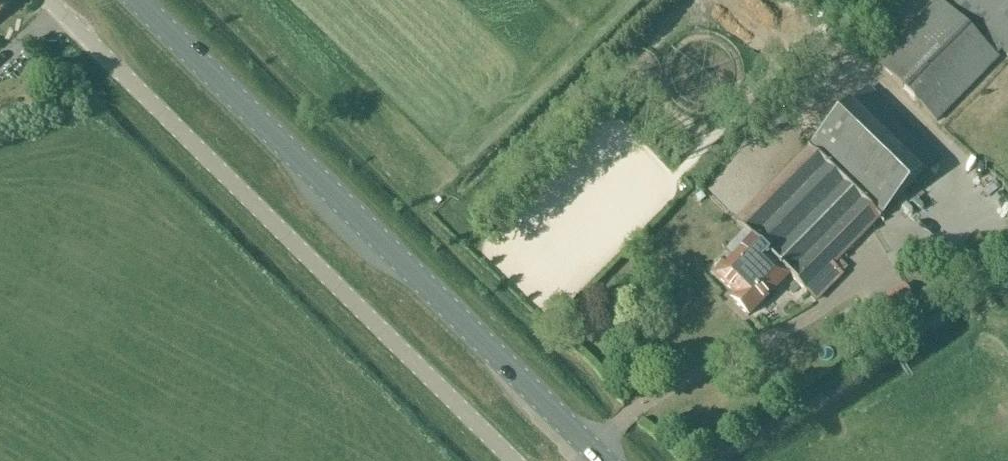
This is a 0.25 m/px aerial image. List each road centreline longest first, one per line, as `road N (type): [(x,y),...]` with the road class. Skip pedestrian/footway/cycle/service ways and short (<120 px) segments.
road 1 (primary): [(603,460),(136,0)]
road 2 (unclassified): [(516,460),(49,0)]

